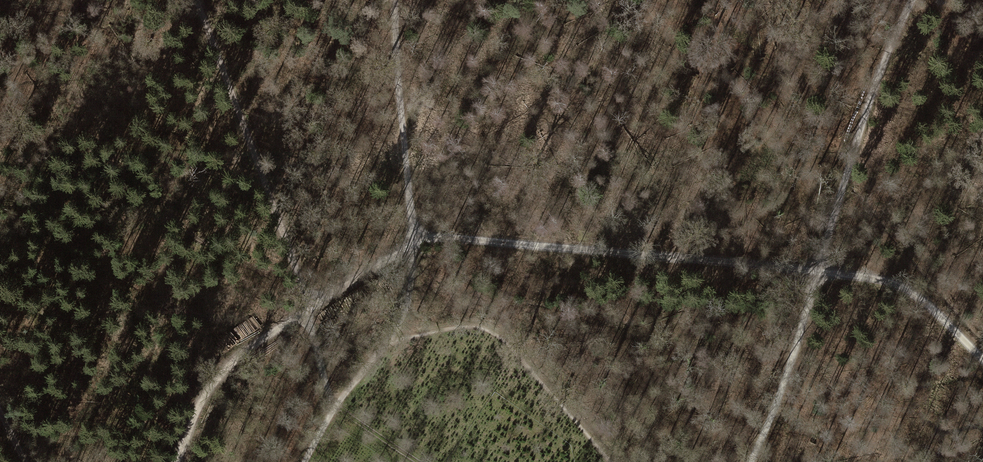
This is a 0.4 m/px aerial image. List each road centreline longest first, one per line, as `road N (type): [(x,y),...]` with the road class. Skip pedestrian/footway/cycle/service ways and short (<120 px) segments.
road 1 (track): [(416,241),(454,238),(894,283),(930,304),(982,358)]
road 2 (track): [(749,461),(787,378),(840,192),(912,0)]
road 3 (track): [(196,0),(298,278),(317,304)]
road 4 (track): [(397,0),(416,241)]
road 5 (track): [(177,461),(197,405),(225,370),(317,304)]
road 6 (track): [(388,345),(333,409),(304,461)]

